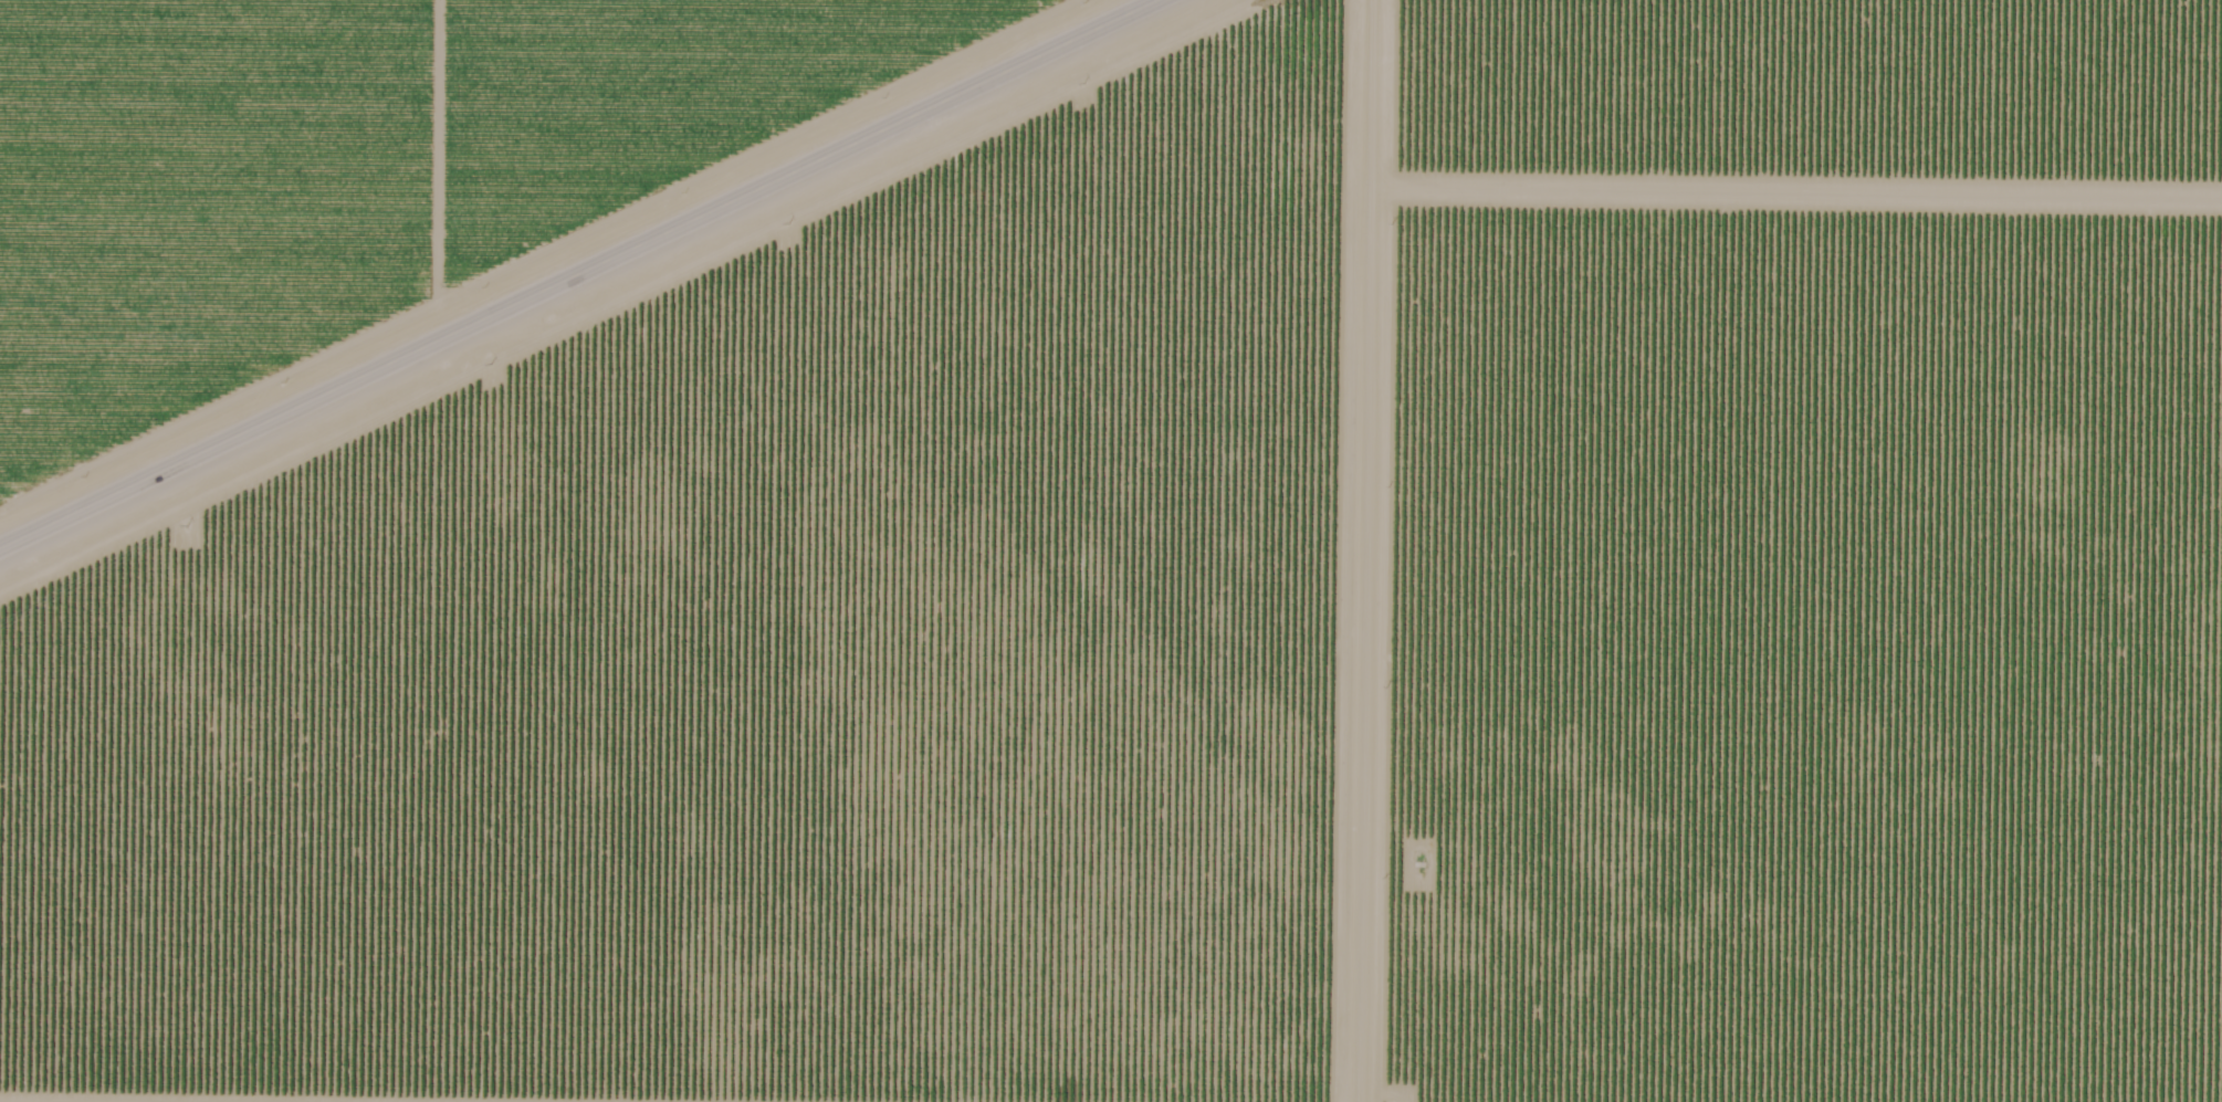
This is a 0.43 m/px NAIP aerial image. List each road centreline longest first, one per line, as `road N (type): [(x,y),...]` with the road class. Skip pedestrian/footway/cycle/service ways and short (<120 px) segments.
road 1 (tertiary): [(0,526),(1161,0)]
road 2 (tertiary): [(1370,1101),(1371,0)]

